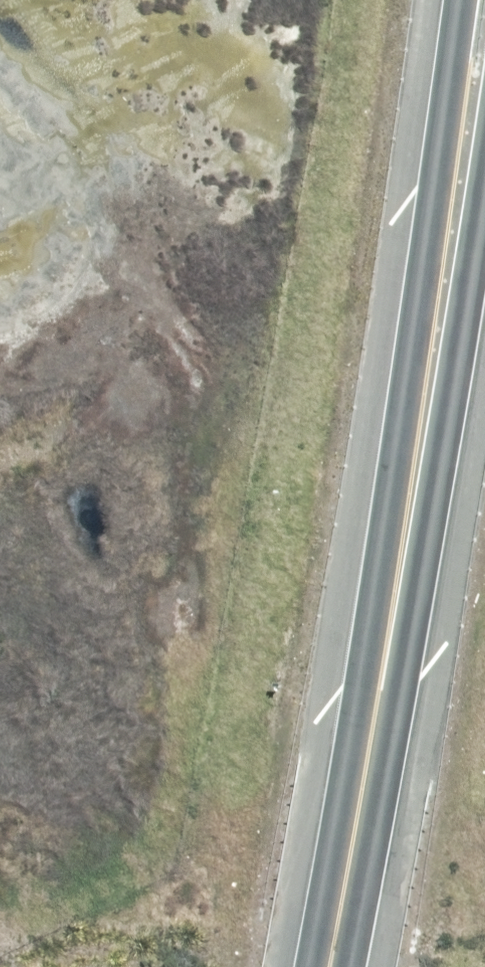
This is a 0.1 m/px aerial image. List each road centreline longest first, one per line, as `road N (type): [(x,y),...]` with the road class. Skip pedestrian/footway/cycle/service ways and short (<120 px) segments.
road 1 (trunk): [(293,966),(390,426),(455,0)]
road 2 (trunk): [(484,128),(410,645),(349,966)]

